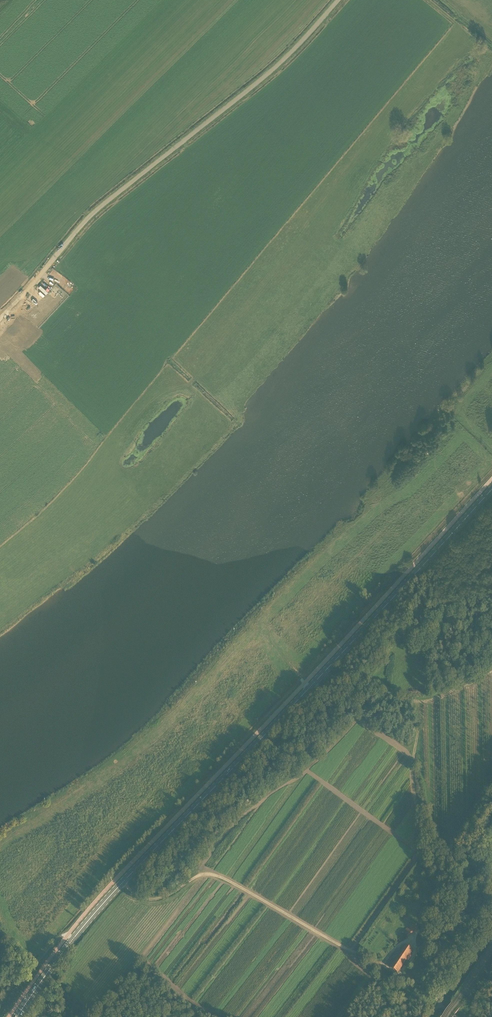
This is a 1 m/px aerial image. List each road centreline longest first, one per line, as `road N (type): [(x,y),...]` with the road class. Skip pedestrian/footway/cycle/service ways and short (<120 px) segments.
road 1 (secondary): [(17,1016),(97,911),(491,489)]
road 2 (unclassified): [(0,317),(96,210),(266,76),(339,0)]
road 3 (track): [(351,950),(213,875),(159,899),(122,883)]
road 4 (track): [(414,745),(416,861),(351,950)]
road 5 (track): [(423,703),(310,688),(290,661)]

